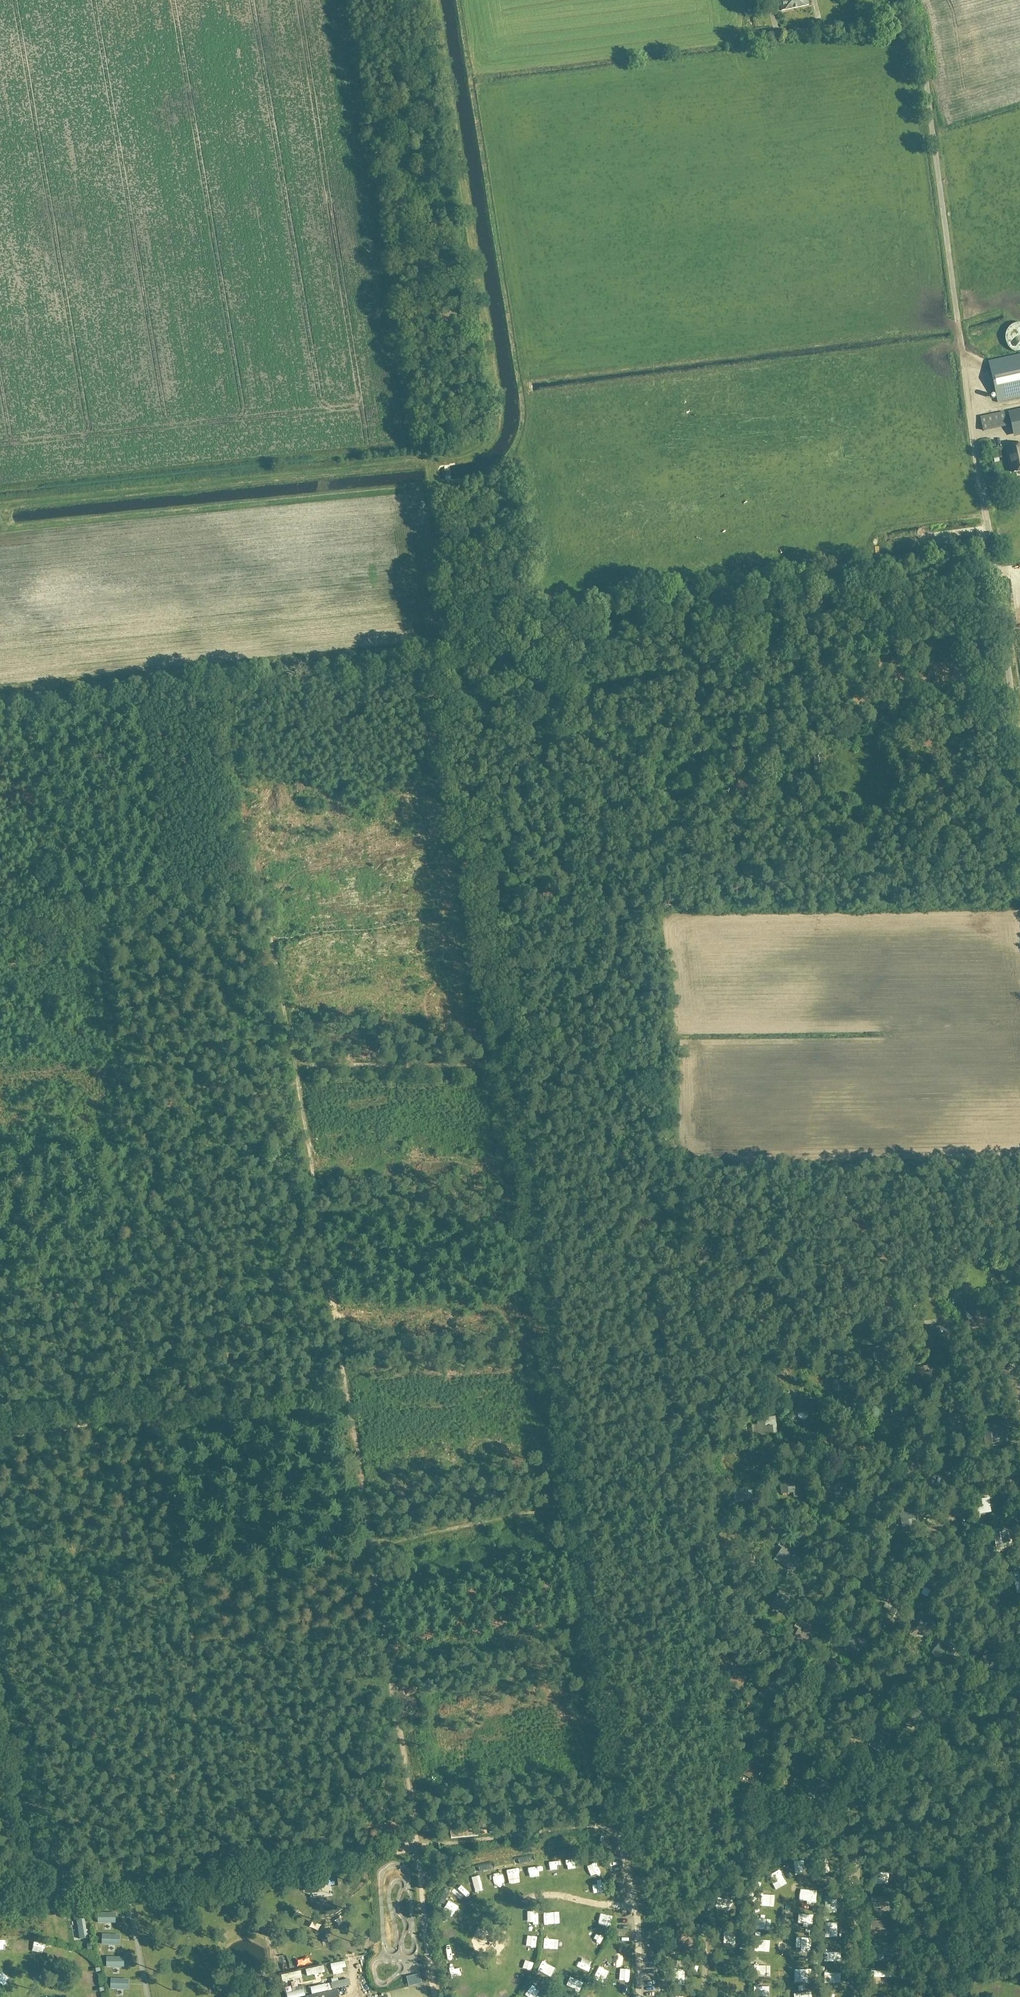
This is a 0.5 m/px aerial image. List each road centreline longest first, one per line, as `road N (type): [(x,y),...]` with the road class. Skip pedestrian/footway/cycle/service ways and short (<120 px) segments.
road 1 (residential): [(765,32),(895,19),(920,33),(1019,776)]
road 2 (track): [(209,1785),(173,1501),(117,1265),(114,1024),(96,924)]
road 3 (track): [(415,1065),(573,1052),(631,1034),(613,899),(583,772),(589,719),(580,685),(484,608),(450,592),(428,459)]
road 4 (track): [(428,459),(476,446),(494,415),(431,0)]
road 5 (track): [(546,654),(759,621),(808,592),(995,581)]
road 6 (track): [(0,502),(428,459)]
road 7 (track): [(582,693),(761,661),(1002,635)]
road 8 (track): [(351,1392),(298,1081)]
road 9 (track): [(819,655),(846,719),(855,721),(876,717),(942,677),(1006,663)]
road 10 (track): [(42,1898),(0,1659)]
road 11 (track): [(179,1880),(417,1847)]
road 12 (track): [(205,1410),(0,1437)]
road 13 (track): [(263,894),(223,698)]
road 14 (track): [(351,1392),(378,1583)]
road 15 (track): [(594,1825),(417,1847)]
road 16 (track): [(138,917),(263,894),(271,939)]
road 17 (track): [(417,1847),(392,1683)]
road 18 (track): [(205,1410),(351,1392)]
road 19 (track): [(42,1898),(179,1880)]
road 20 (track): [(295,1073),(271,939)]
road 21 (track): [(415,1065),(318,1064),(295,1073)]

